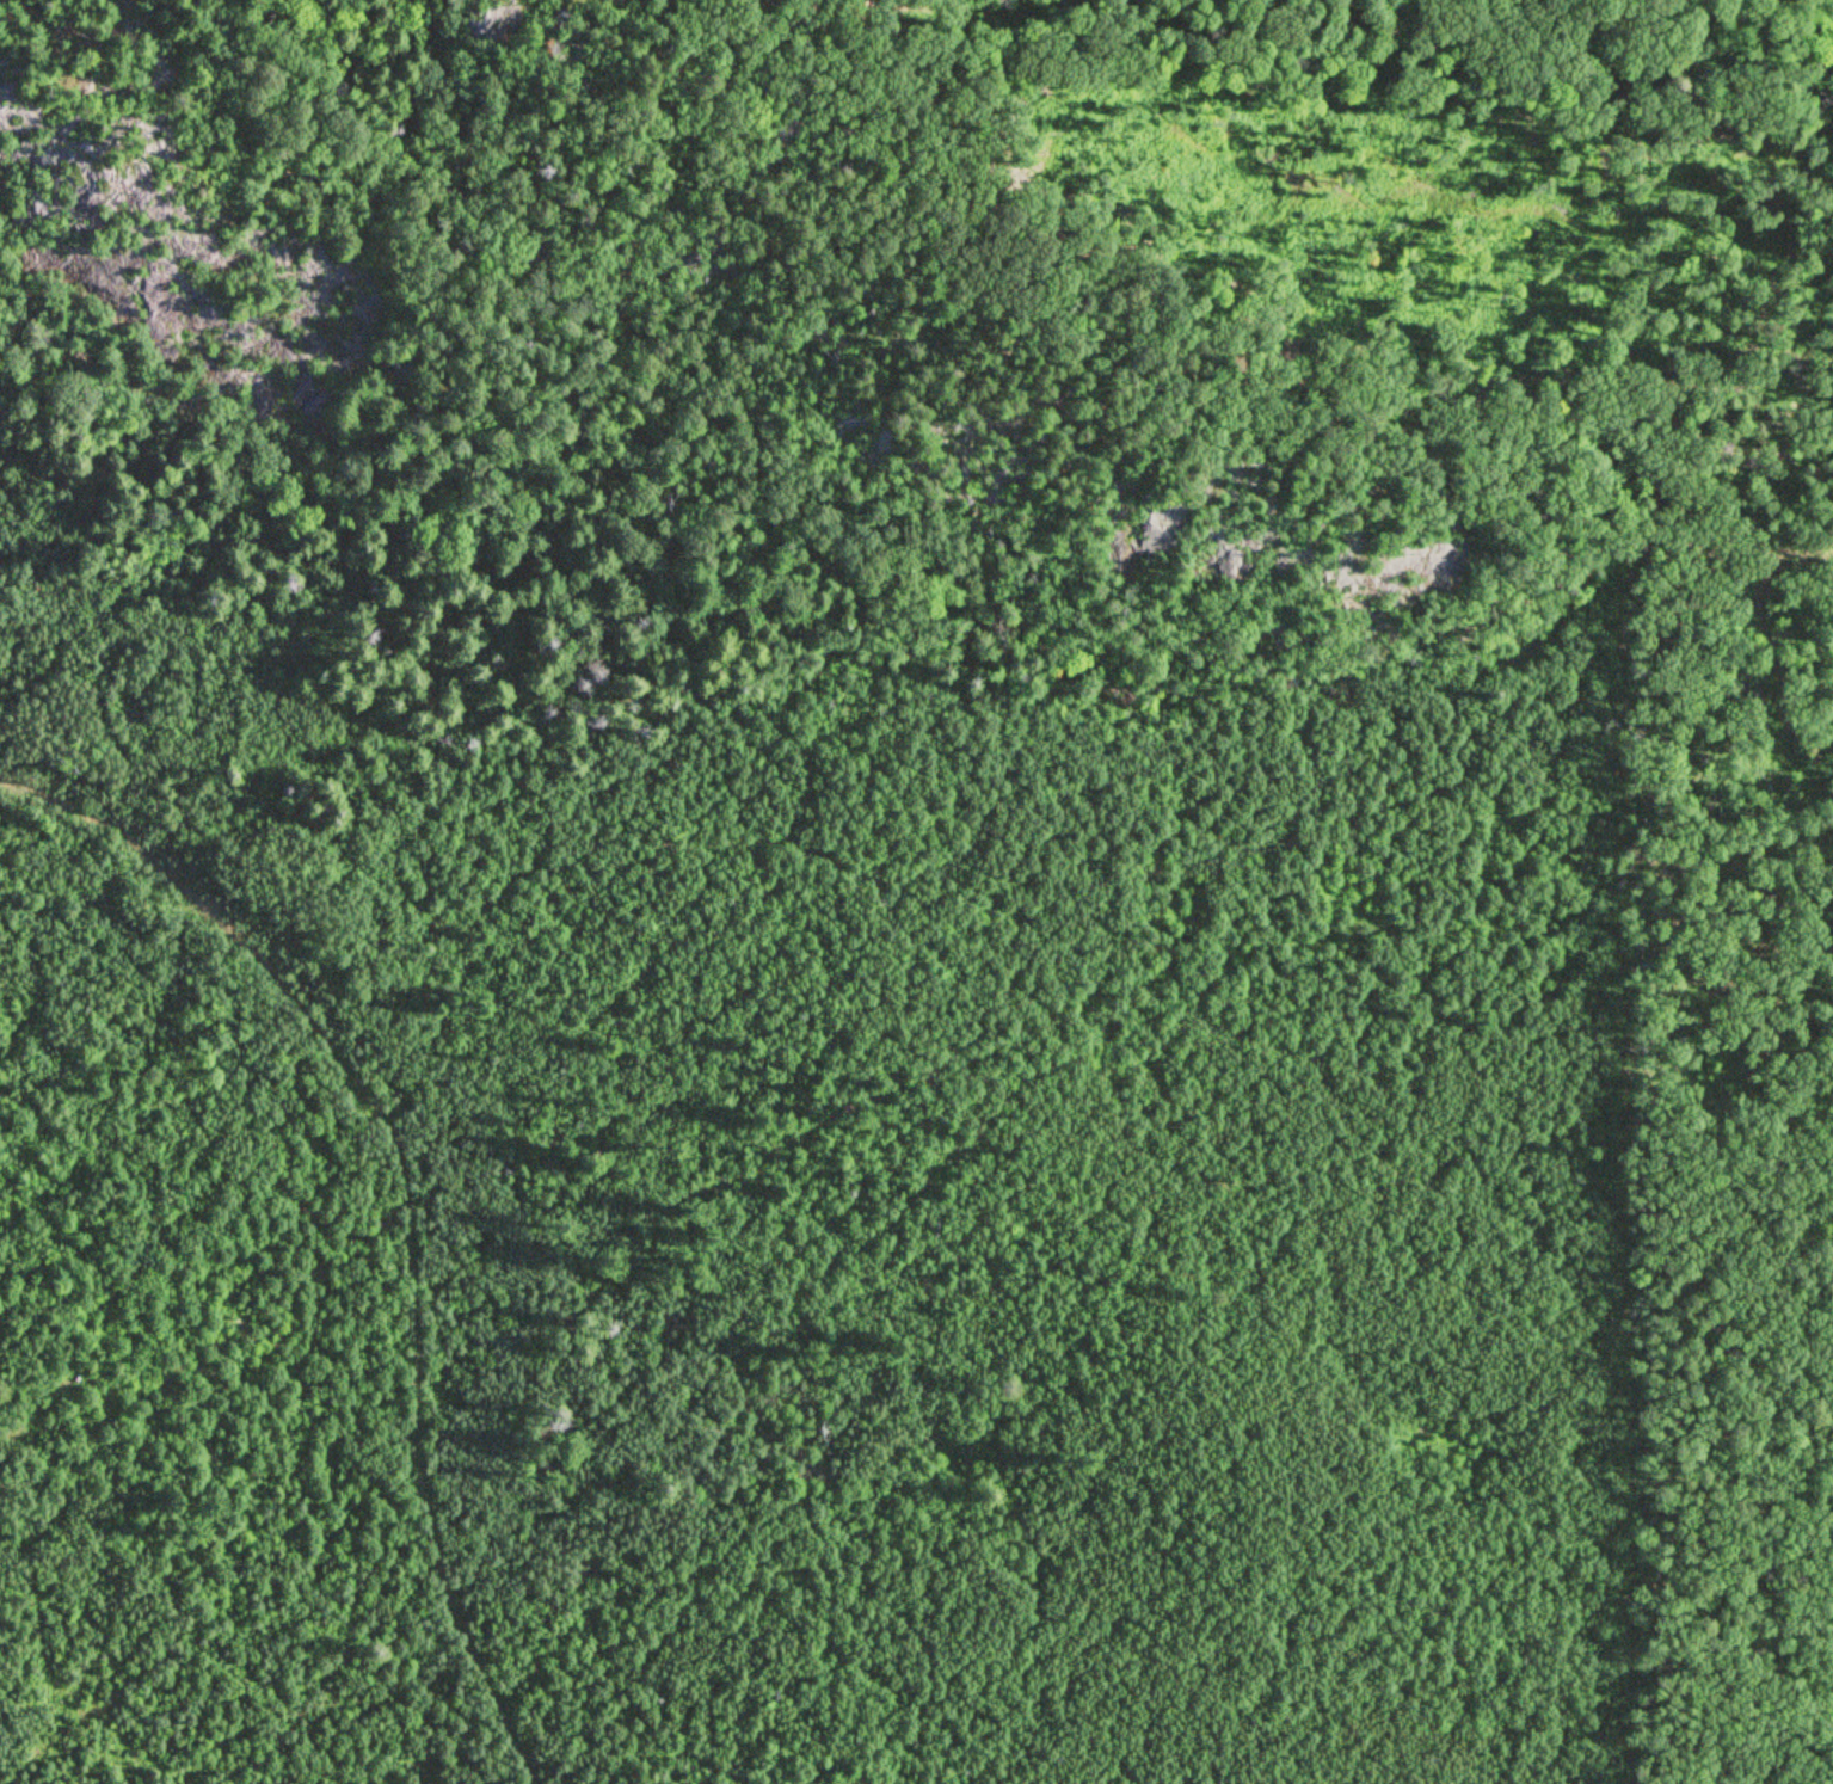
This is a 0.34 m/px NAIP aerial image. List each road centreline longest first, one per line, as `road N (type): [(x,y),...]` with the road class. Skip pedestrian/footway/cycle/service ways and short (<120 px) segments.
road 1 (track): [(0,786),(23,789),(166,878),(352,1062),(398,1146),(420,1355),(425,1495),(450,1600),(531,1783)]

